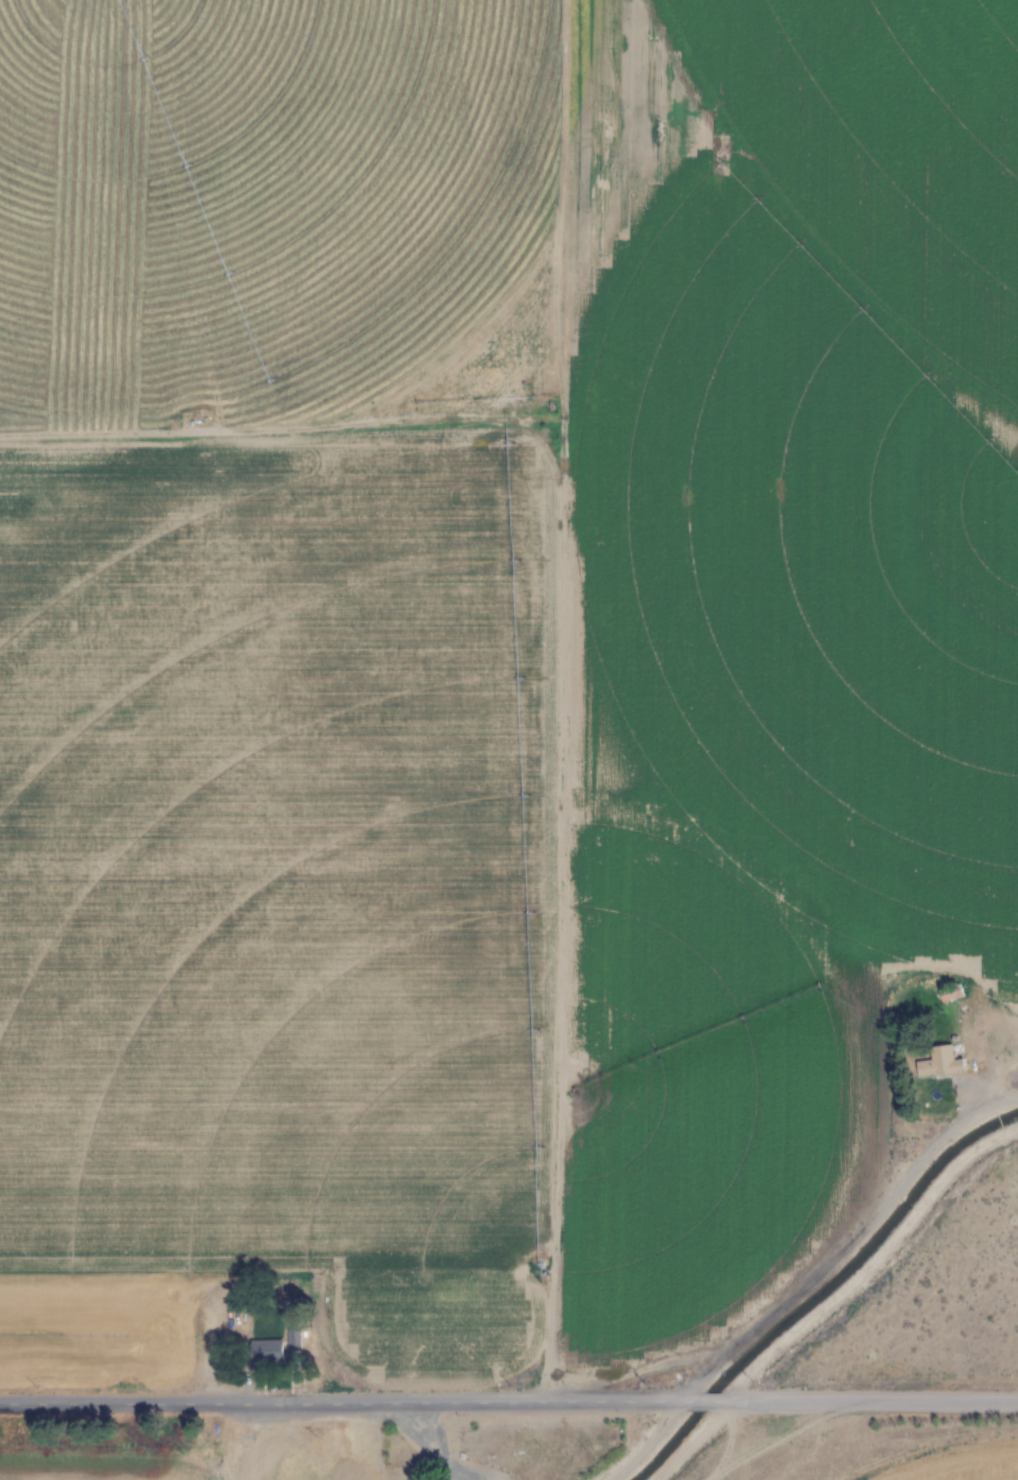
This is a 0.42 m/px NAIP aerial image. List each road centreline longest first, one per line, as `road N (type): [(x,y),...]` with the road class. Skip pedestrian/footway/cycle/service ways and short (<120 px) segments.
road 1 (residential): [(0,1400),(695,1401)]
road 2 (residential): [(1017,1087),(966,1122),(680,1401)]
road 3 (residential): [(716,1401),(1017,1402)]

